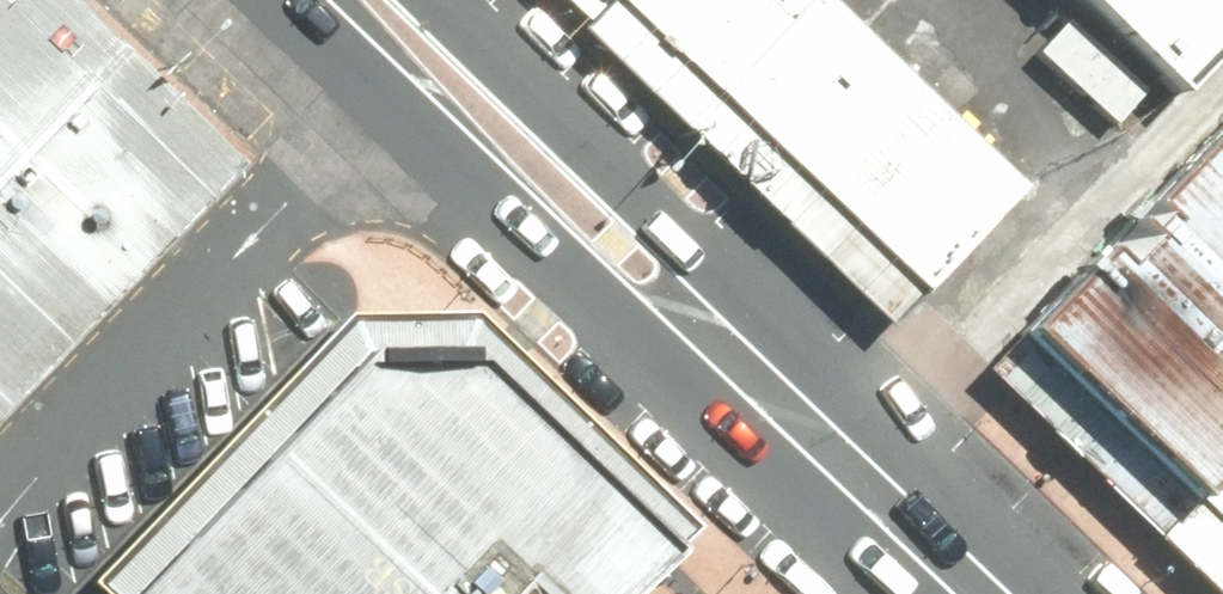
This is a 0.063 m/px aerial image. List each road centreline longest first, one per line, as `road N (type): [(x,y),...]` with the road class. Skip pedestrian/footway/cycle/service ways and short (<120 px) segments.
road 1 (primary): [(438,0),(1065,593)]
road 2 (primary): [(886,593),(273,0)]

